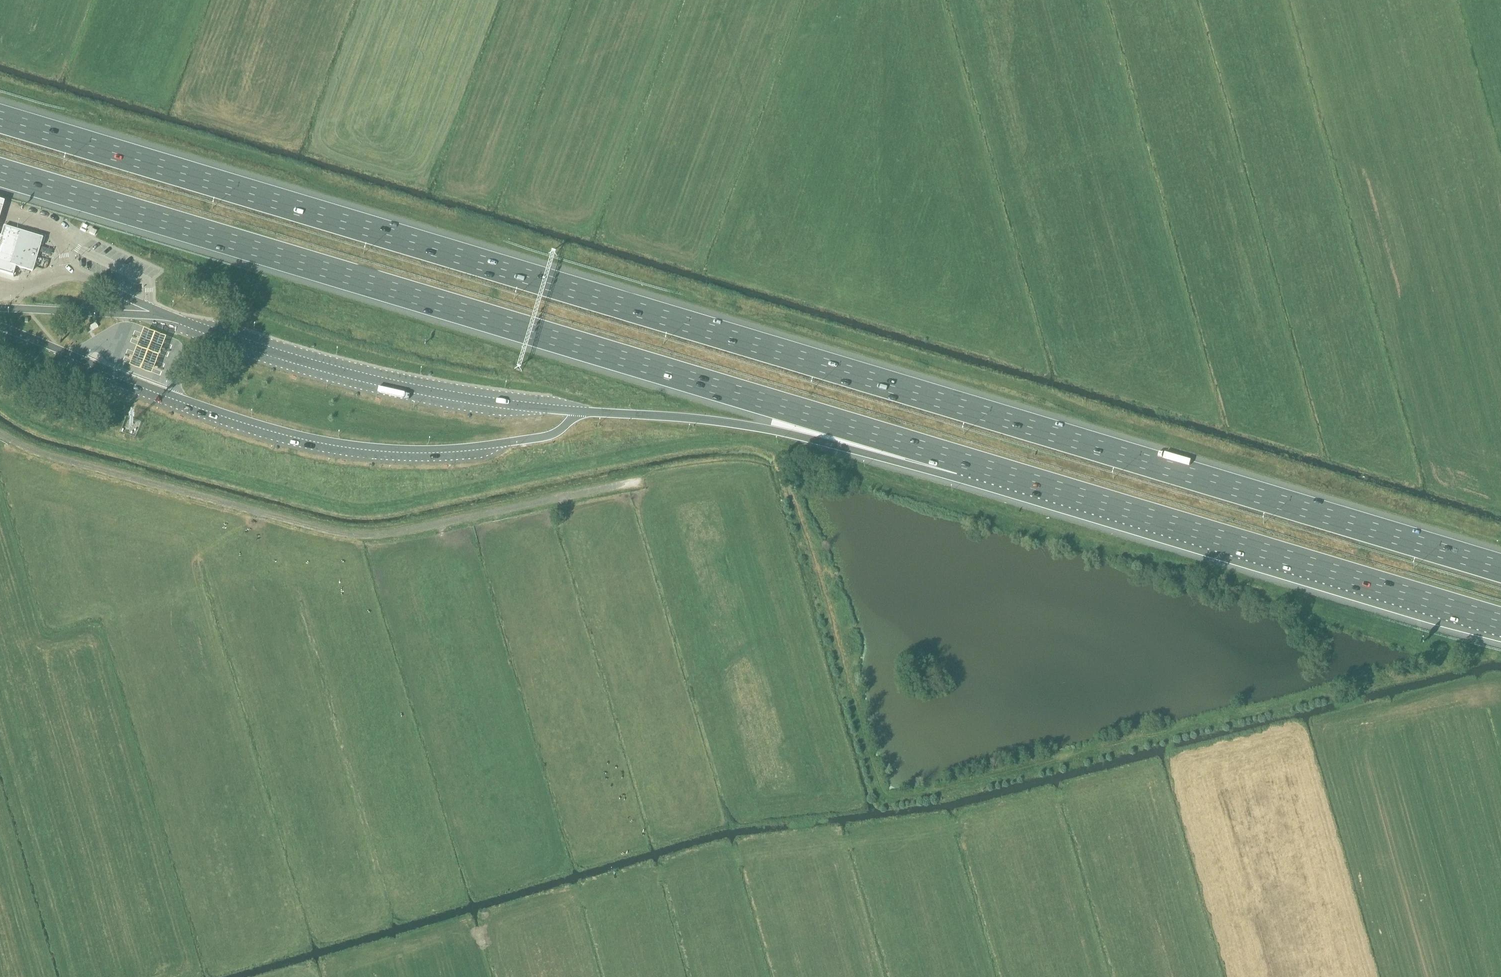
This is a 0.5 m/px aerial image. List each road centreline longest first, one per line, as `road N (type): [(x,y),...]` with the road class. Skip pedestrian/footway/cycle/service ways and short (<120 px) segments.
road 1 (motorway): [(1500,569),(0,119)]
road 2 (motorway): [(0,172),(963,461)]
road 3 (track): [(1312,693),(898,798),(880,790),(778,449),(761,428)]
road 4 (unclassified): [(637,483),(368,537),(104,474),(0,435)]
road 5 (motorway): [(963,461),(1500,622)]
road 6 (motorway): [(578,411),(741,424),(867,453),(963,461)]

